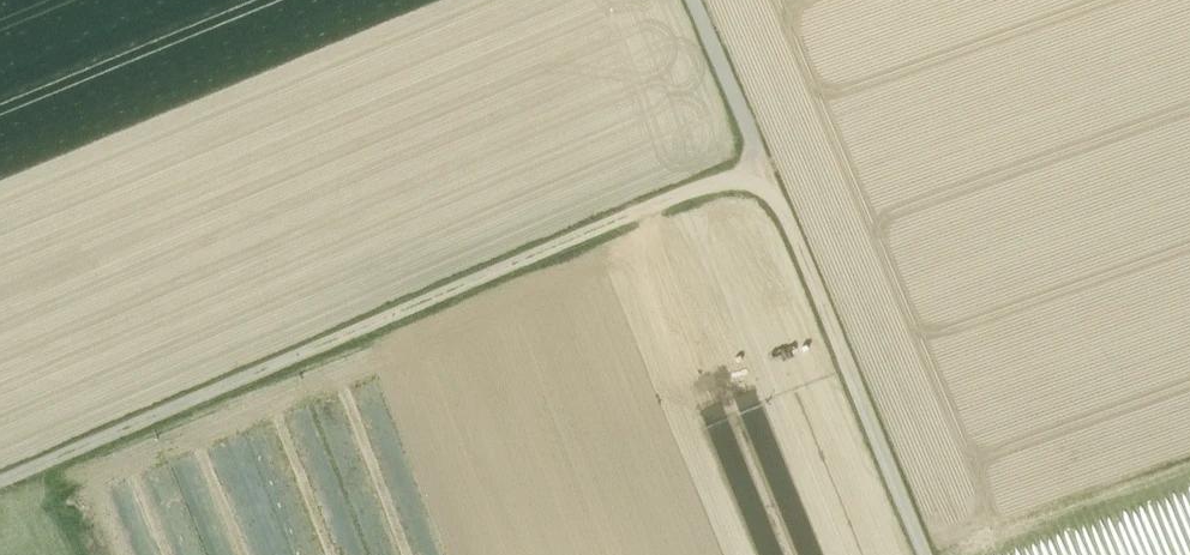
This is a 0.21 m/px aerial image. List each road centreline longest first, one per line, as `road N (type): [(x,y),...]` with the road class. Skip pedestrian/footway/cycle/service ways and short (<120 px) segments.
road 1 (track): [(0,479),(715,176),(769,174),(925,554)]
road 2 (track): [(696,0),(769,174)]

